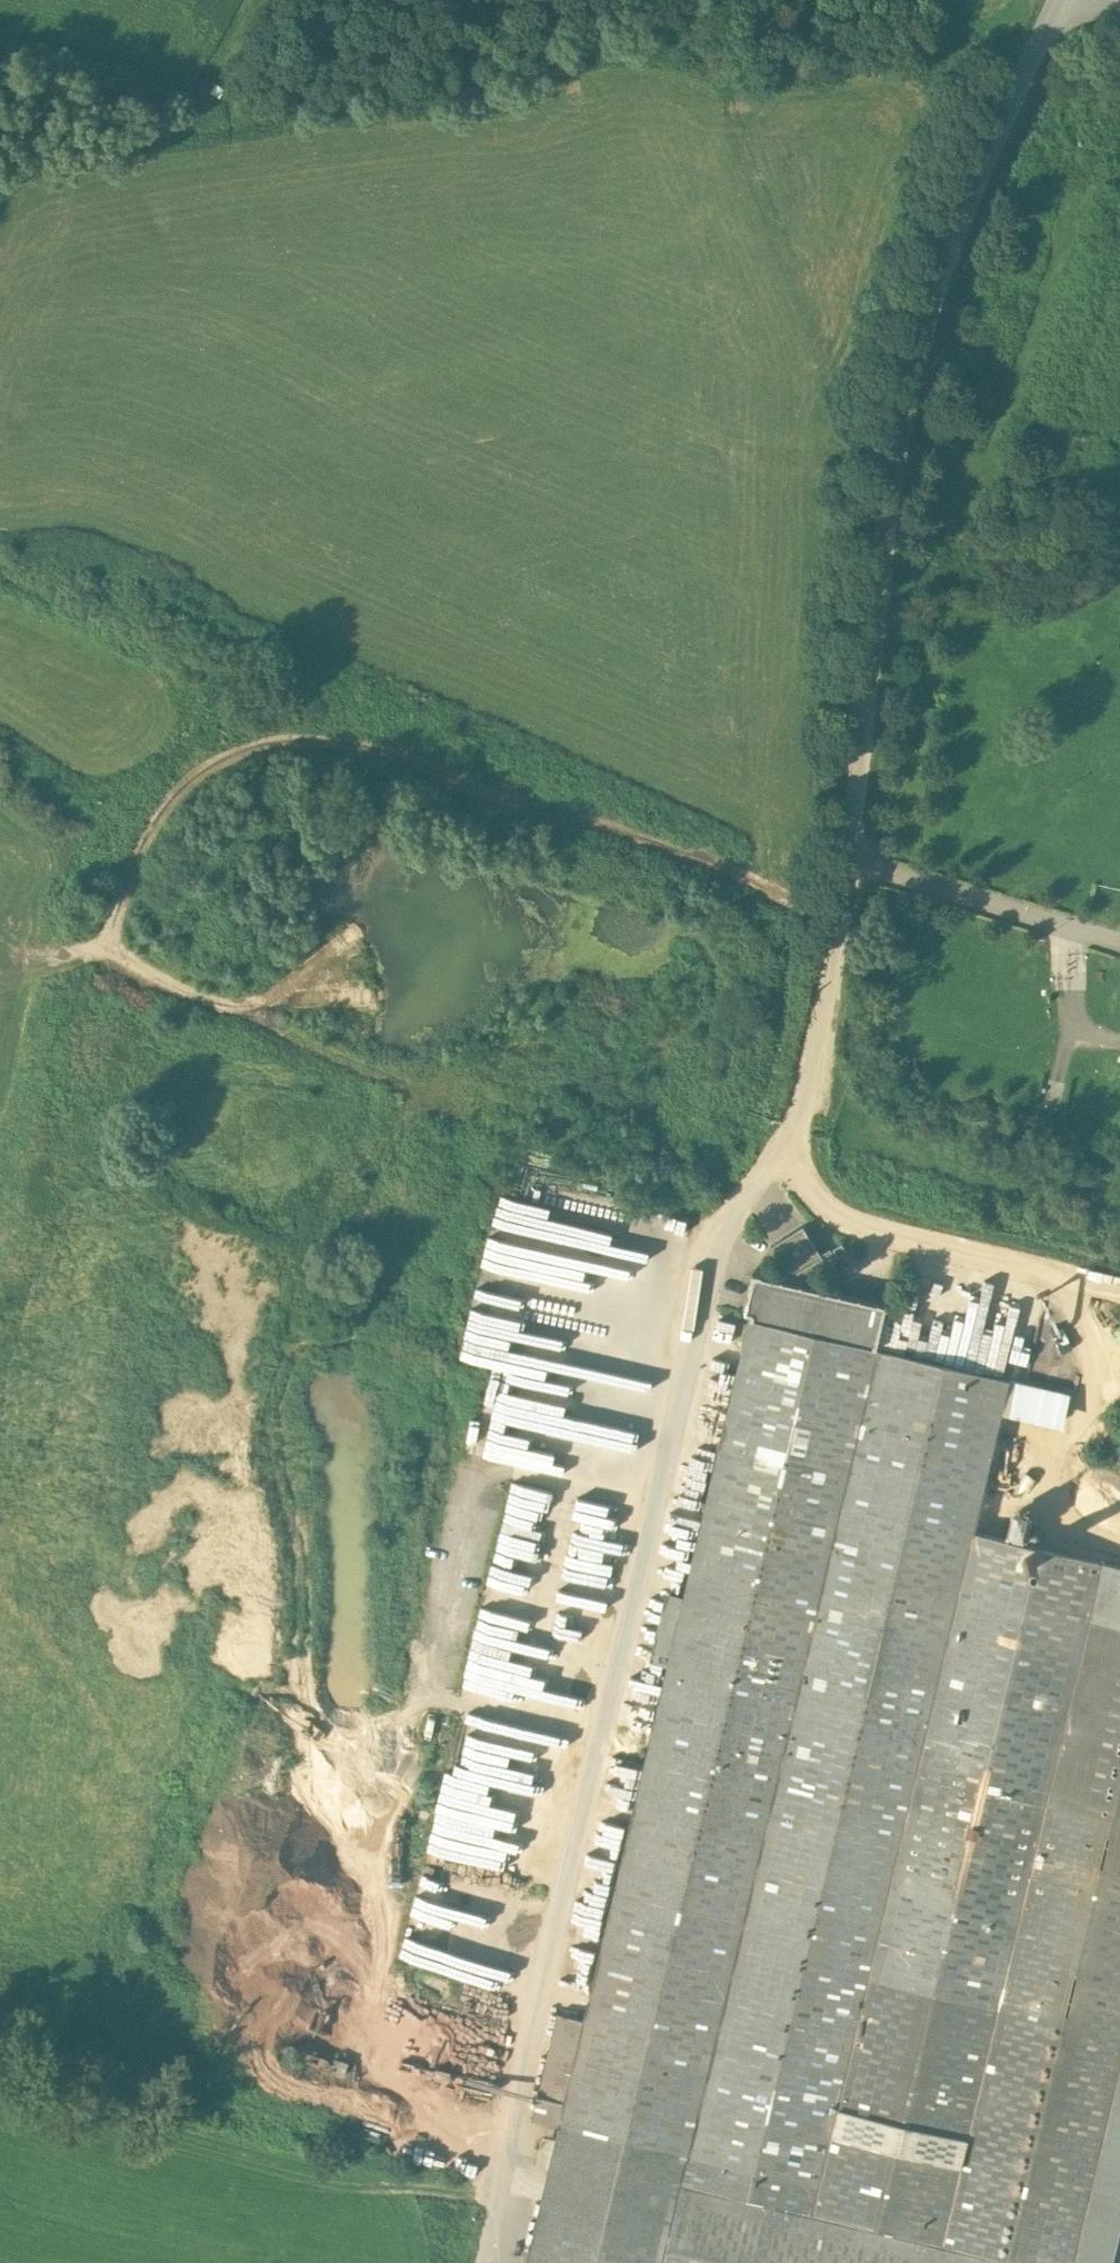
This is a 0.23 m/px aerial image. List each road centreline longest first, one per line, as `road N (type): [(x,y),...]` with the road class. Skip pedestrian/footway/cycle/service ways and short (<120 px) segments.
road 1 (track): [(788,1168),(735,1120),(737,1097),(774,1050),(787,965),(763,888),(716,857),(390,749),(305,739),(221,762),(169,806),(125,885),(115,926),(124,956),(400,1081),(407,1105),(378,1149),(317,1211),(298,1311)]
road 2 (unclassified): [(1059,0),(951,246),(922,355),(878,584),(849,871),(788,1168),(825,1217),(1064,1282)]
road 3 (track): [(1119,1189),(804,1107)]

